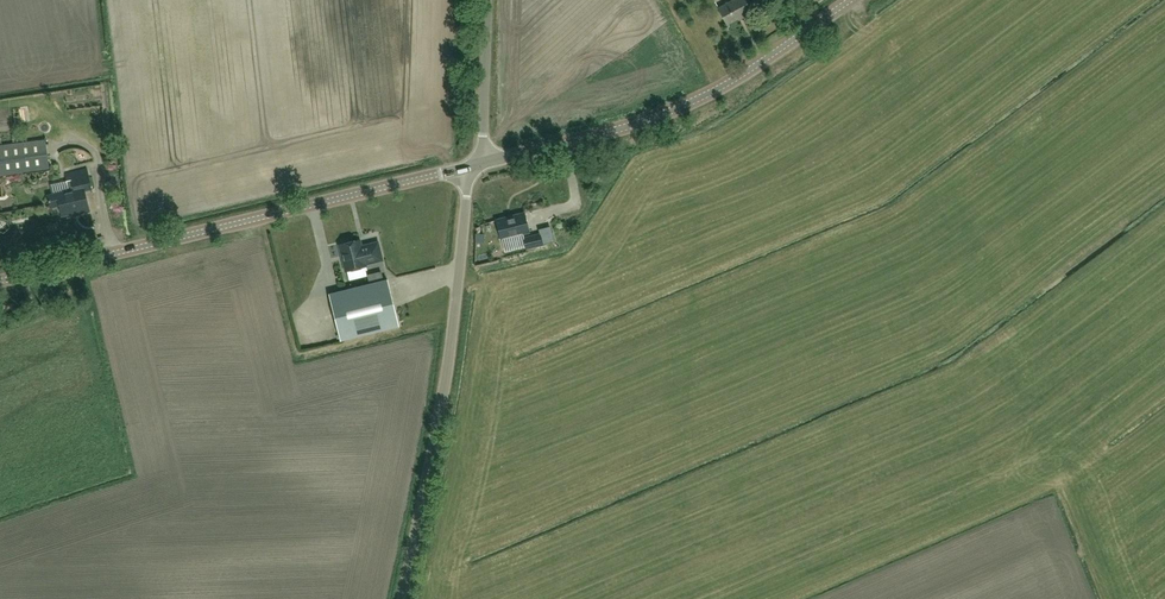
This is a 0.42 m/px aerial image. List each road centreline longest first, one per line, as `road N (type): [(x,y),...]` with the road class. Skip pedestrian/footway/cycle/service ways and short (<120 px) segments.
road 1 (tertiary): [(0,283),(469,168)]
road 2 (unclassified): [(402,598),(448,366),(469,168)]
road 3 (tertiary): [(484,164),(695,102),(857,0)]
road 4 (unclassified): [(484,164),(488,0)]

